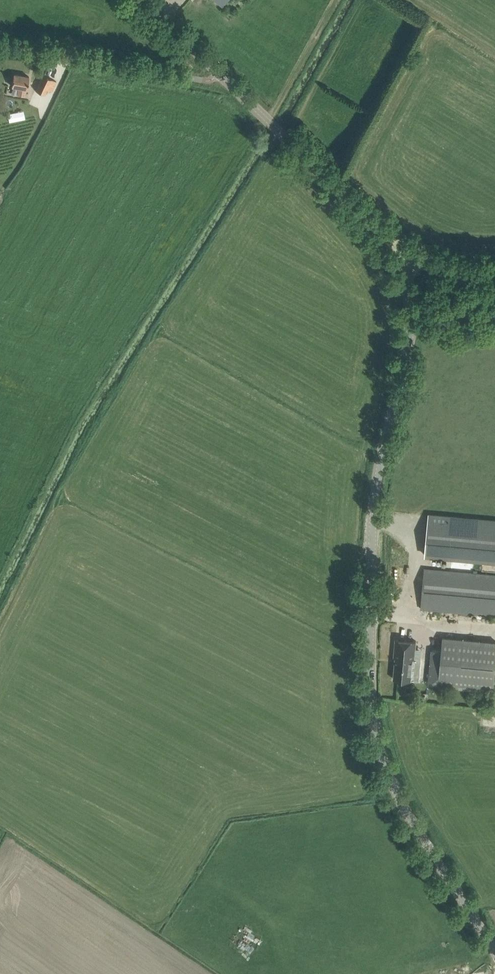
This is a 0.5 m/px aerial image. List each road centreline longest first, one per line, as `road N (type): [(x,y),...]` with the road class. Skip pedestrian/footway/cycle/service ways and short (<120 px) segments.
road 1 (unclassified): [(494,950),(398,795),(371,695),(374,509),(410,339),(414,254)]
road 2 (unclassified): [(414,254),(140,0)]
road 3 (unclassified): [(202,80),(0,47)]
road 4 (track): [(269,122),(339,0)]

